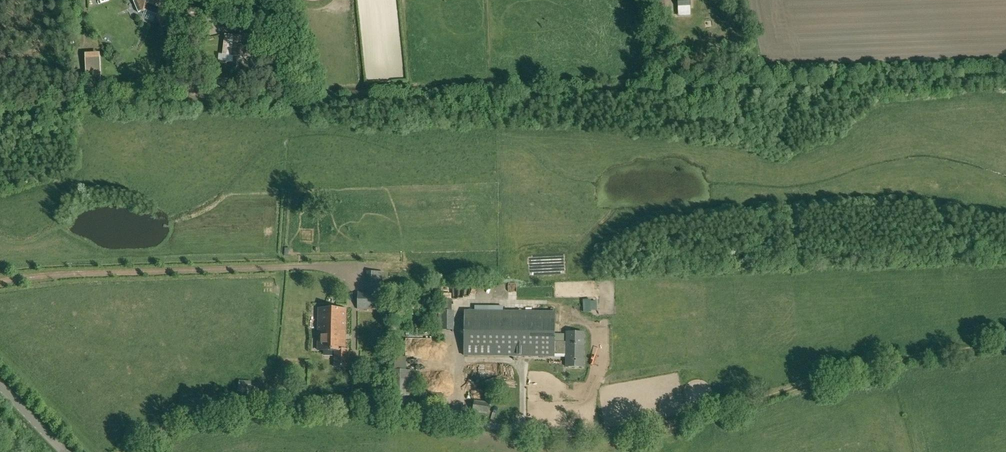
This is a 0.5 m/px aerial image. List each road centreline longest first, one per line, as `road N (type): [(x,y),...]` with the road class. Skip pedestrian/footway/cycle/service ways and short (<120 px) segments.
road 1 (track): [(1005,74),(0,116)]
road 2 (track): [(568,439),(661,427),(831,374),(1005,345)]

